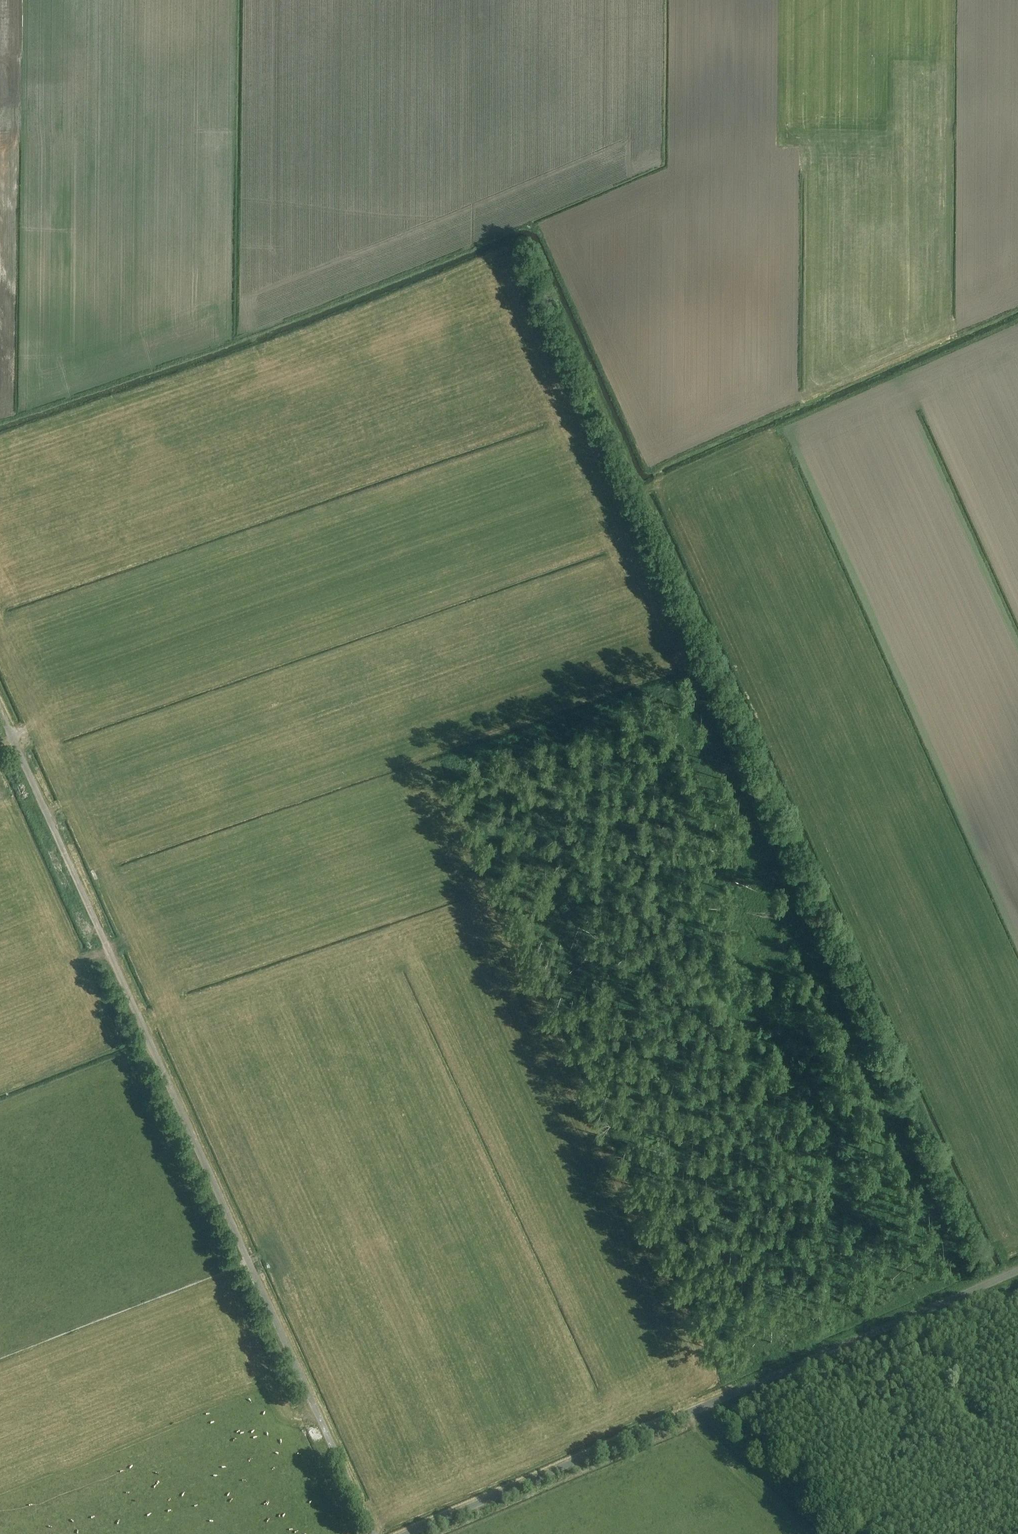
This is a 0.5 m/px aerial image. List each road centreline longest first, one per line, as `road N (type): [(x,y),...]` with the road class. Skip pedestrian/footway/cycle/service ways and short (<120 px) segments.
road 1 (unclassified): [(372,1533),(0,710)]
road 2 (unclassified): [(404,1533),(1017,1269)]
road 3 (track): [(249,1259),(0,1358)]

